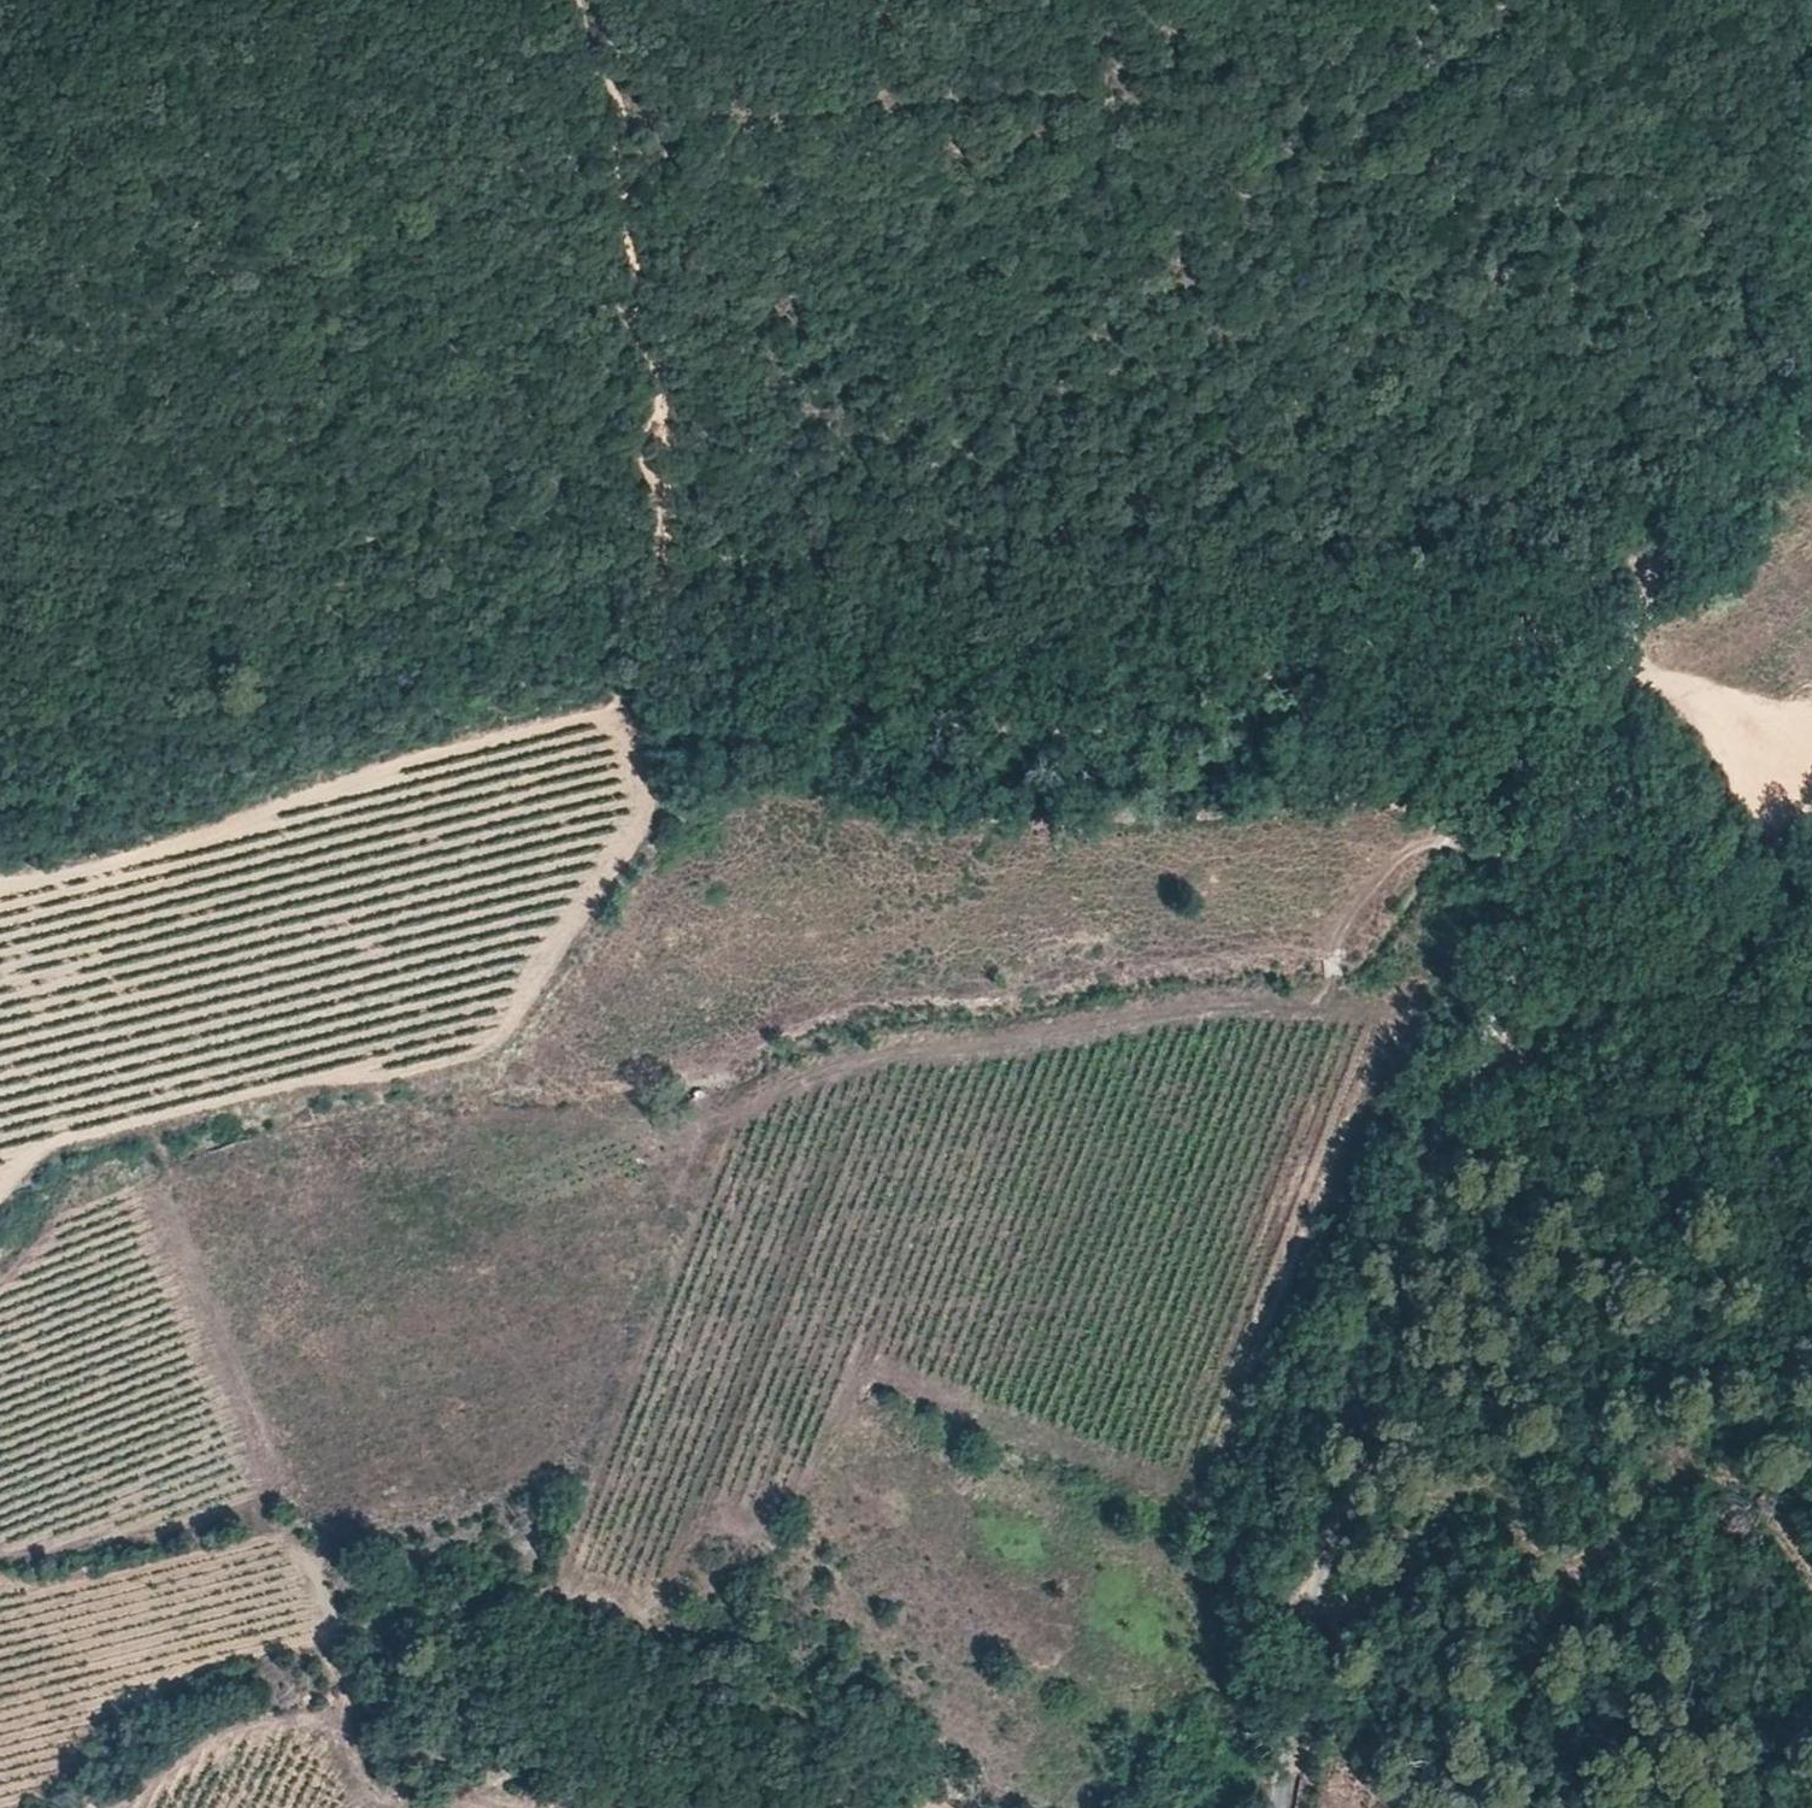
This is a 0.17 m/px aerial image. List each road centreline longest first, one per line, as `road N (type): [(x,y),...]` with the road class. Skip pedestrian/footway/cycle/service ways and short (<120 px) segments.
road 1 (unclassified): [(1277,1807),(1313,1618),(1399,1271),(1444,1141),(1490,1045)]
road 2 (unclassified): [(1660,532),(1663,574),(1645,683),(1621,761),(1525,949),(1490,1045)]
road 3 (track): [(1811,774),(1795,786),(1726,749),(1646,676)]
road 4 (unclassified): [(1660,532),(1811,408)]

